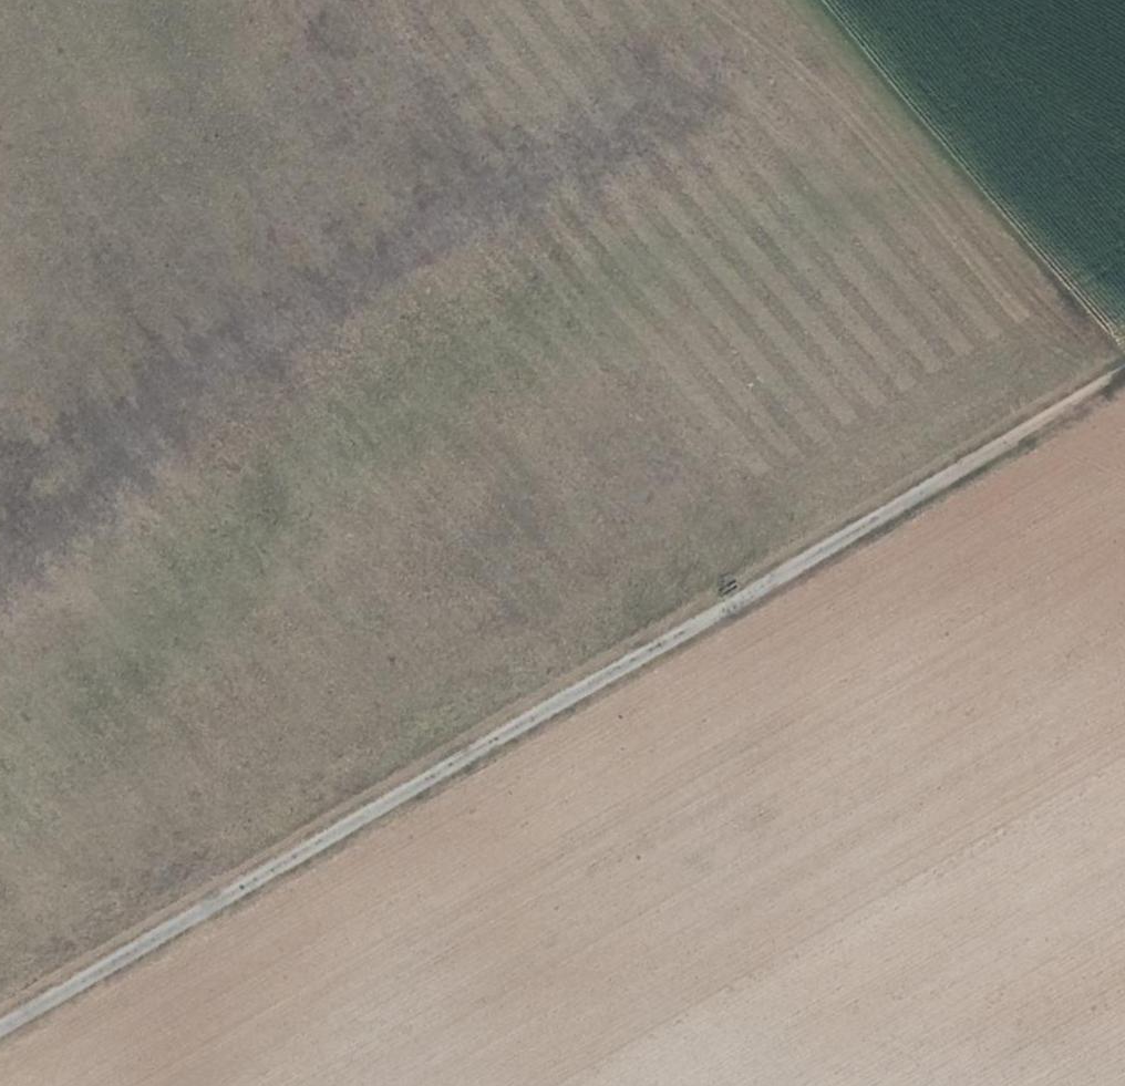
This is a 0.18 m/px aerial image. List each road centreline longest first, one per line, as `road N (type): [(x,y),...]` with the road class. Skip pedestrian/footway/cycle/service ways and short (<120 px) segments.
road 1 (unclassified): [(0,1032),(1124,379)]

